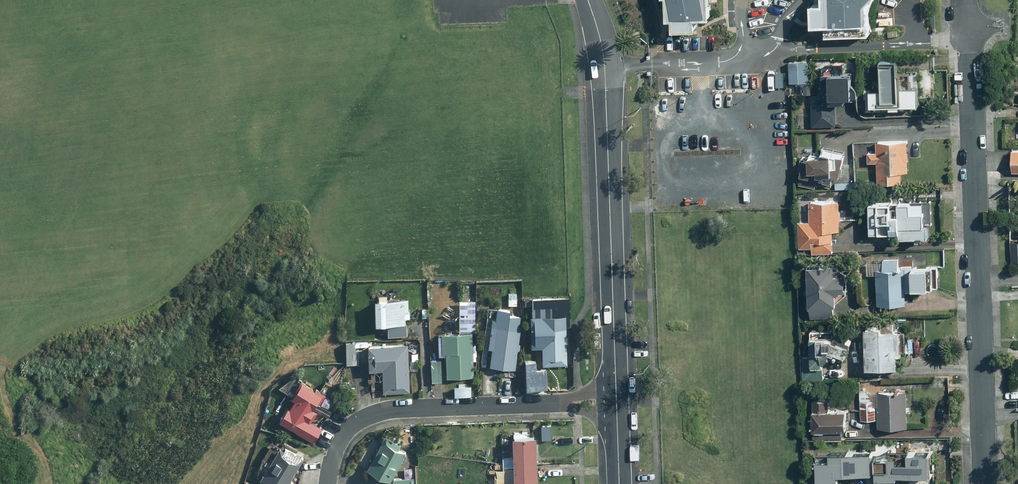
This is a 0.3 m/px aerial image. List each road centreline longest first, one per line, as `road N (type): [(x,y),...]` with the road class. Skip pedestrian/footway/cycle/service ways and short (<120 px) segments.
road 1 (residential): [(987,483),(966,2)]
road 2 (residential): [(616,401),(604,68),(587,0)]
road 3 (residential): [(328,483),(344,436),(378,413),(616,401)]

